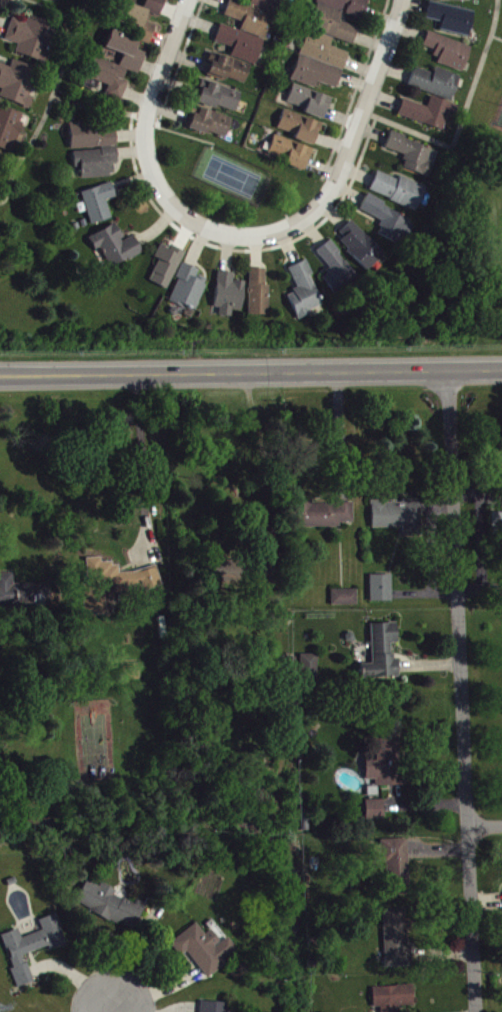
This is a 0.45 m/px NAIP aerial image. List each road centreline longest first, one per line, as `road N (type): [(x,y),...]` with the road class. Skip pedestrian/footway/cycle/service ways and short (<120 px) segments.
road 1 (residential): [(480,1011),(446,368)]
road 2 (secondary): [(0,374),(501,368)]
road 3 (residential): [(150,109),(157,182),(183,216),(210,232),(271,235),(333,197),(407,0)]

